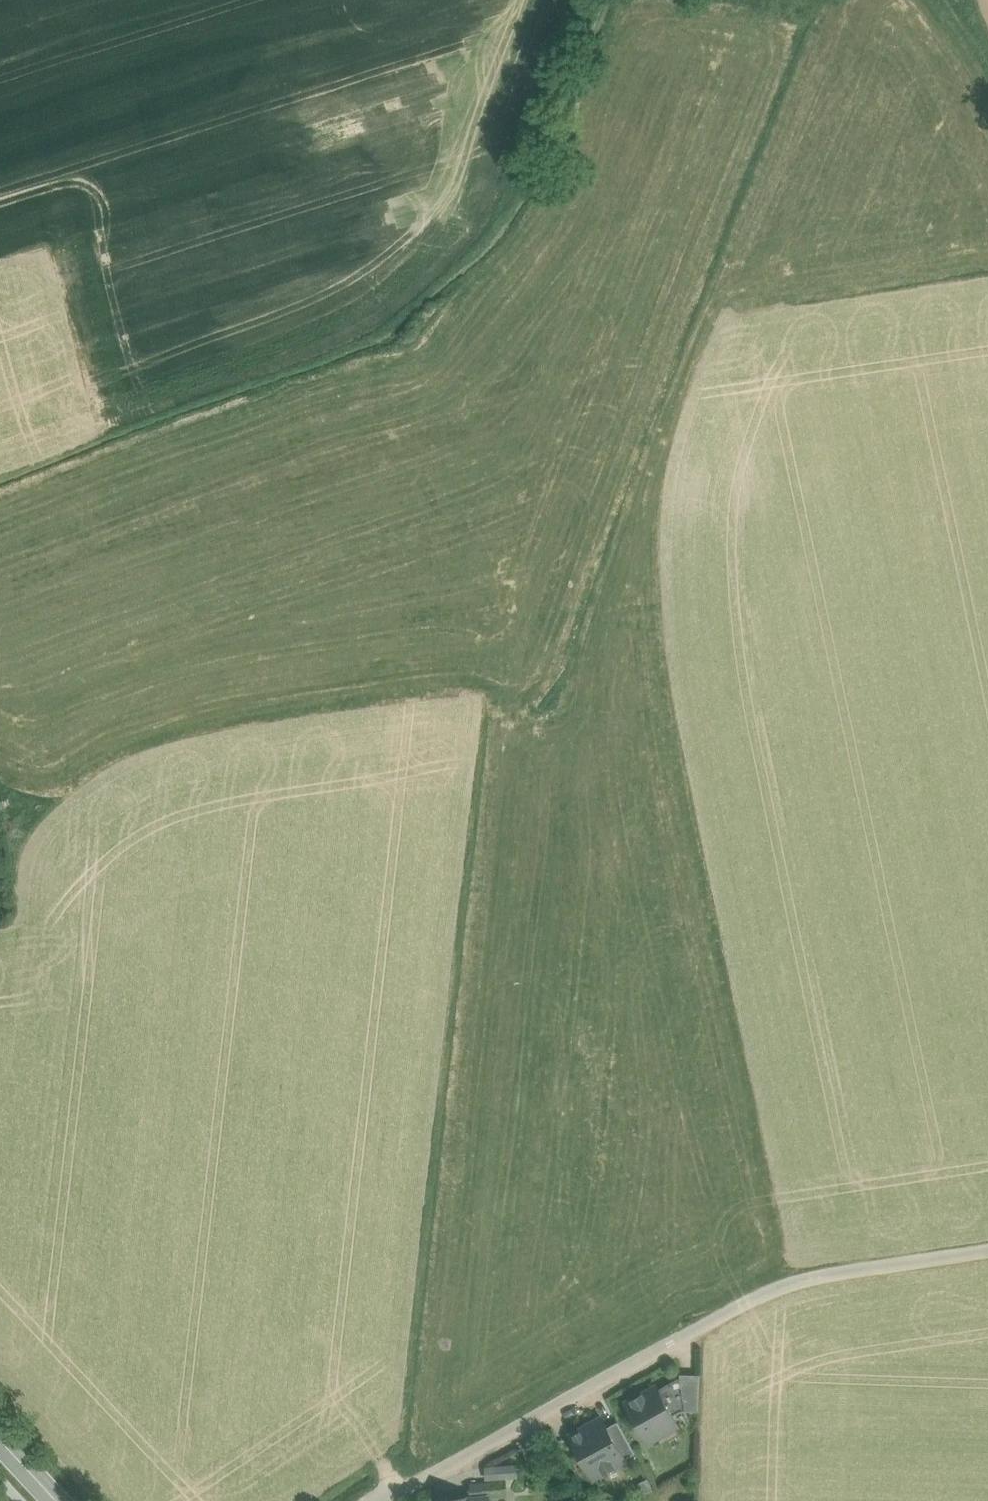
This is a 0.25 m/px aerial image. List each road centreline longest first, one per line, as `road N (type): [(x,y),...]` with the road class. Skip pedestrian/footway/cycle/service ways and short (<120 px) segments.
road 1 (residential): [(395,1500),(761,1293),(807,1278),(987,1252)]

